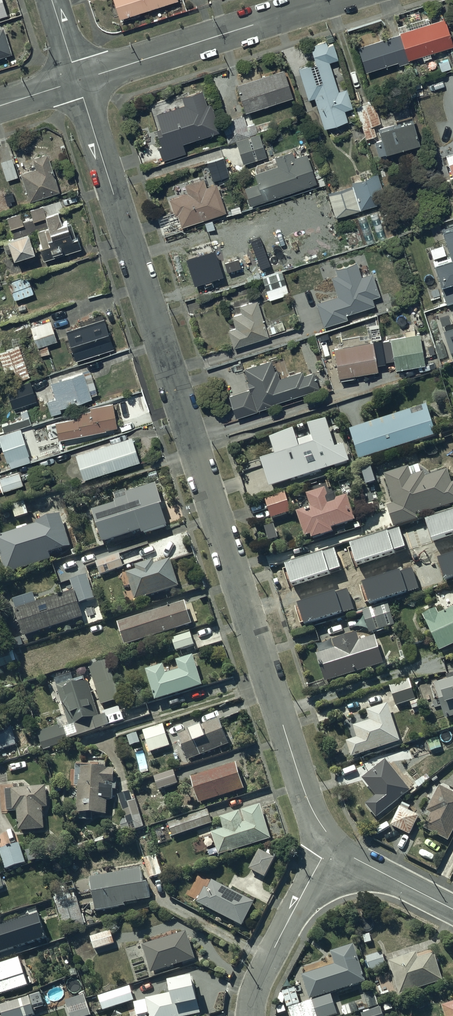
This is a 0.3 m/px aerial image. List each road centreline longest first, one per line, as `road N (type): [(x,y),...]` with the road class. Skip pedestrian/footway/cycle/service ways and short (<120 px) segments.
road 1 (residential): [(78,81),(295,765),(332,840)]
road 2 (residential): [(332,0),(78,81)]
road 3 (residential): [(332,840),(263,969),(250,1015)]
road 4 (residential): [(332,840),(452,911)]

